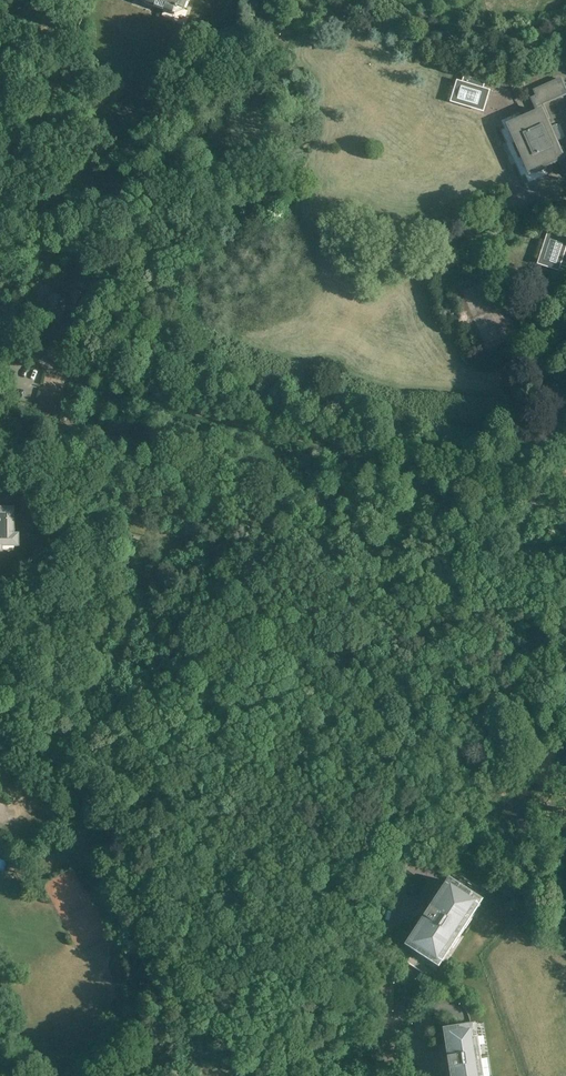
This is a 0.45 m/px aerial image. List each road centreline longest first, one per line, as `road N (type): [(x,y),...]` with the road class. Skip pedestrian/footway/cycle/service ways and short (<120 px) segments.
road 1 (tertiary): [(565,498),(0,346)]

